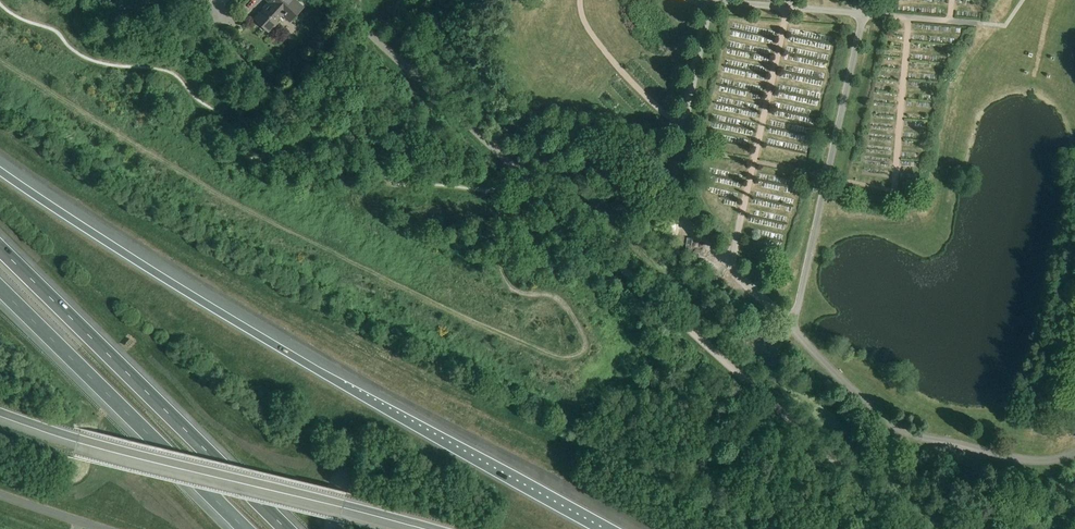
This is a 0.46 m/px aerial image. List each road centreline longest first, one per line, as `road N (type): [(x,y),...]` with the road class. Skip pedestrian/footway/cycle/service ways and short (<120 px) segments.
road 1 (trunk): [(597,528),(194,297),(0,172)]
road 2 (trunk): [(0,413),(434,528)]
road 3 (motorway): [(286,528),(0,248)]
road 4 (motorway): [(0,289),(244,528)]

